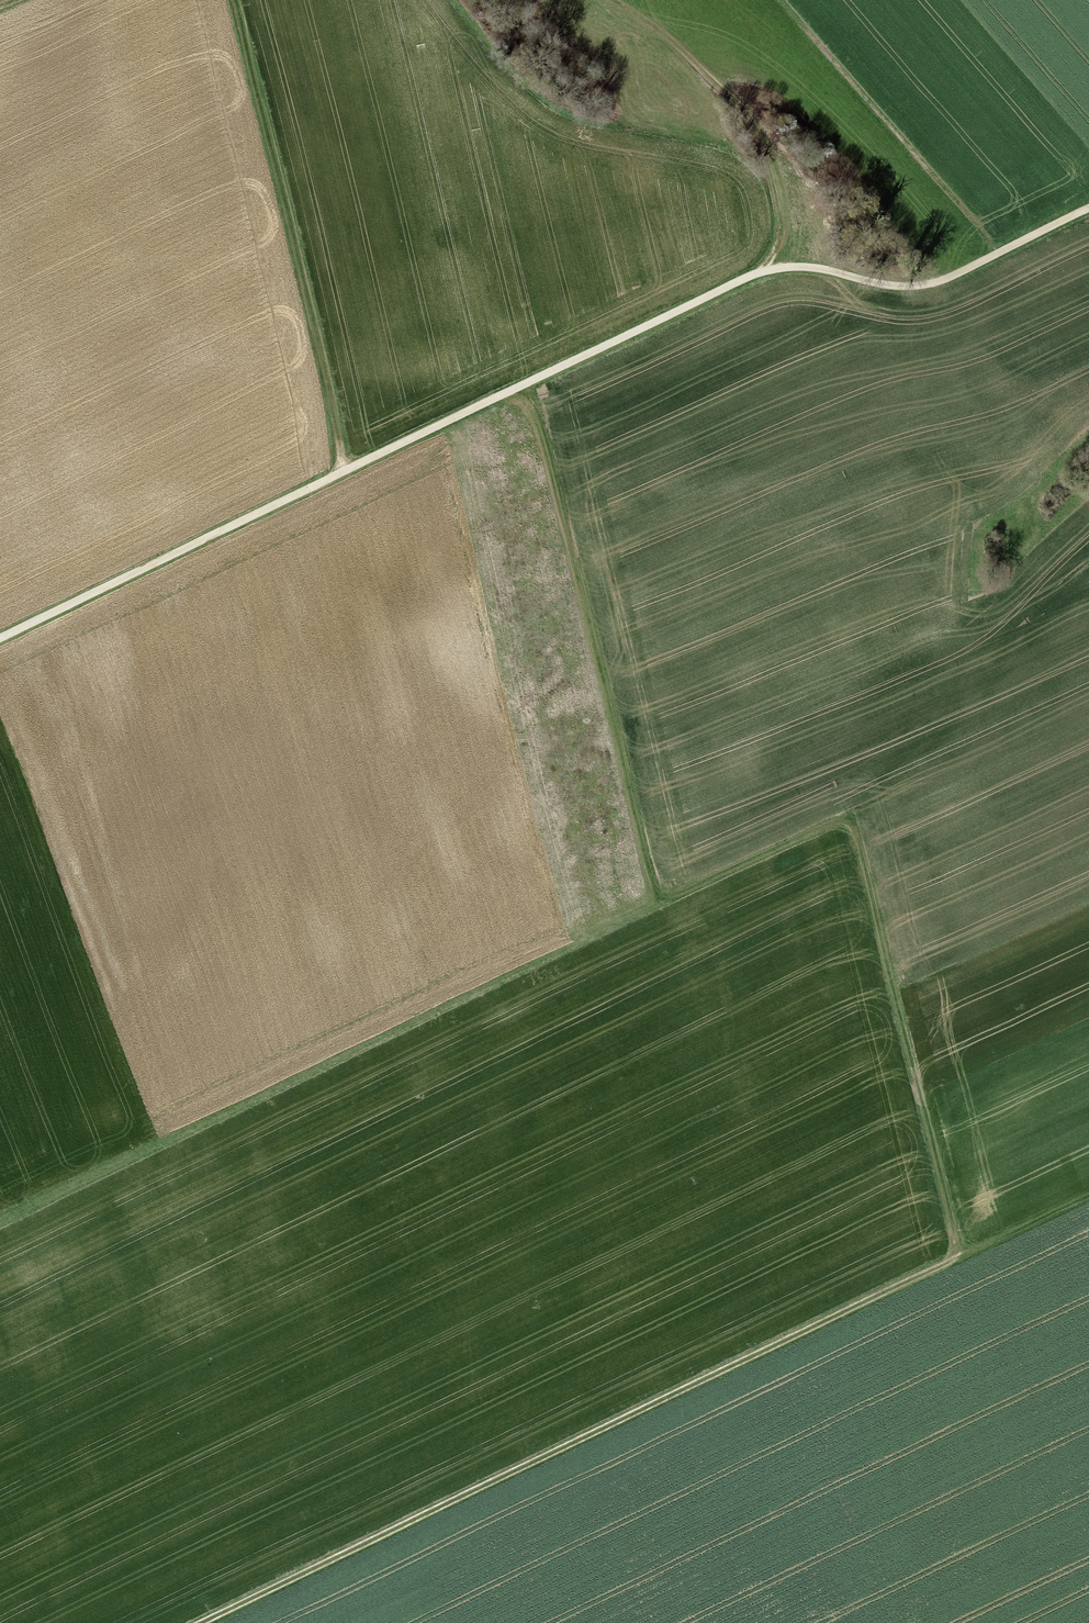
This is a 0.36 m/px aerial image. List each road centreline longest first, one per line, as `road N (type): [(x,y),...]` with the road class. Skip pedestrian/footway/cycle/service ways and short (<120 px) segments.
road 1 (track): [(0,1224),(497,979),(849,817),(952,1259),(1088,1195)]
road 2 (track): [(1088,209),(919,290),(805,267),(757,275),(0,642)]
road 3 (track): [(952,1259),(202,1622)]
road 4 (track): [(519,389),(541,420),(658,906)]
road 5 (track): [(340,476),(302,259),(241,0)]
road 6 (track): [(641,0),(650,22),(706,77),(764,154),(777,215),(757,275)]

